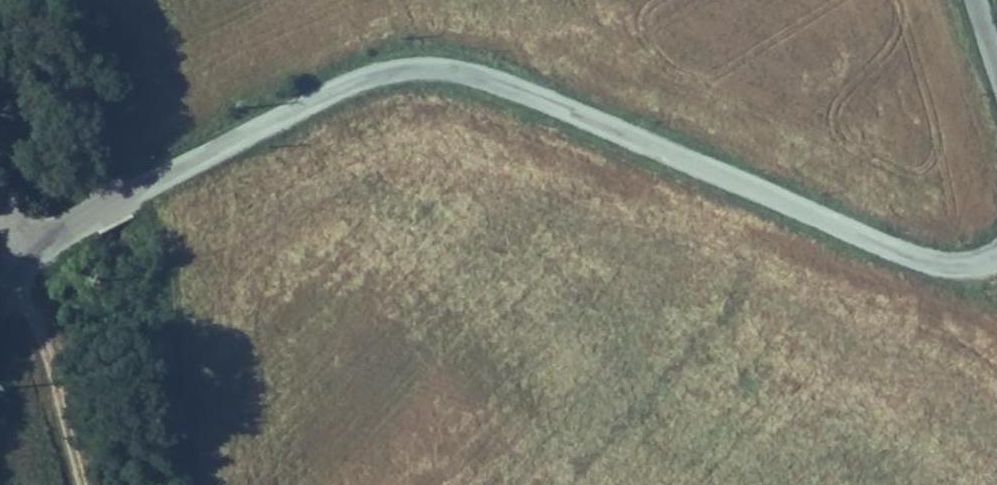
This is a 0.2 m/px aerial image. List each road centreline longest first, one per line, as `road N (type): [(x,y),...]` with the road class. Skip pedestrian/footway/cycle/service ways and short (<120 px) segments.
road 1 (tertiary): [(25,258),(91,214),(332,89),(421,66),(492,82),(947,267),(996,259)]
road 2 (track): [(25,258),(82,484)]

